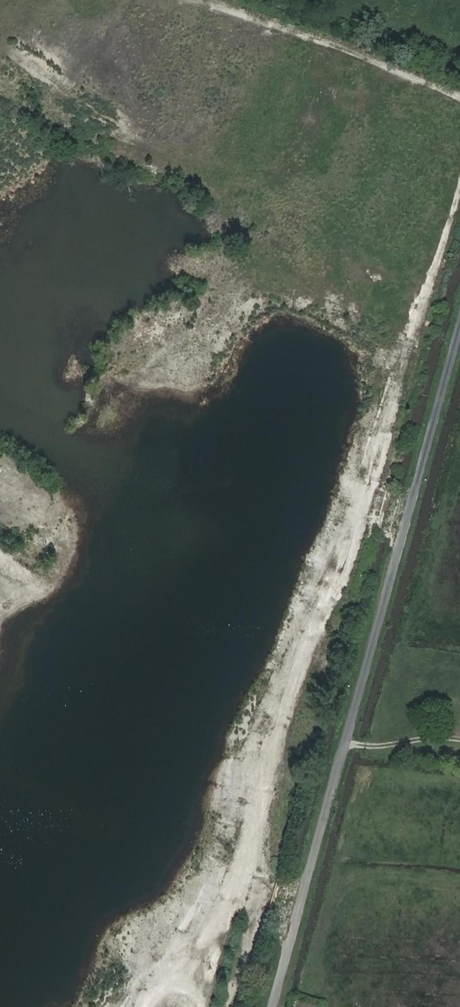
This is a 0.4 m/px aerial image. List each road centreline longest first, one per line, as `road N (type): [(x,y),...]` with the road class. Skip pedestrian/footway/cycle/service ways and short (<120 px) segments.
road 1 (track): [(459,187),(223,866),(139,1006)]
road 2 (unclassified): [(459,334),(272,1006)]
road 3 (track): [(206,0),(459,96)]

